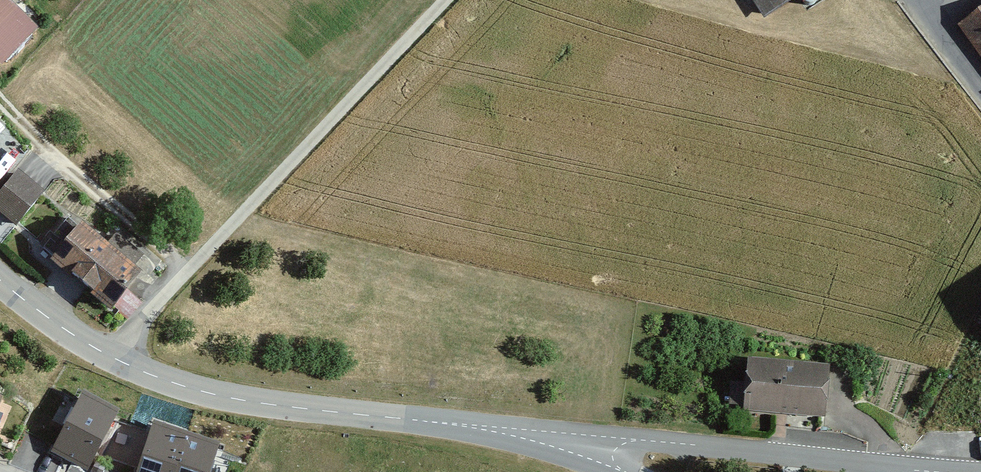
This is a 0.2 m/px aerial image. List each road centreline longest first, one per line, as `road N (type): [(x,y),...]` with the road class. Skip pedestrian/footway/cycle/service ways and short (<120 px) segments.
road 1 (unclassified): [(577,436),(210,393),(82,342),(0,281)]
road 2 (track): [(444,0),(189,269),(117,360)]
road 3 (unclassified): [(577,436),(957,471)]
road 4 (track): [(189,269),(61,163),(0,100)]

